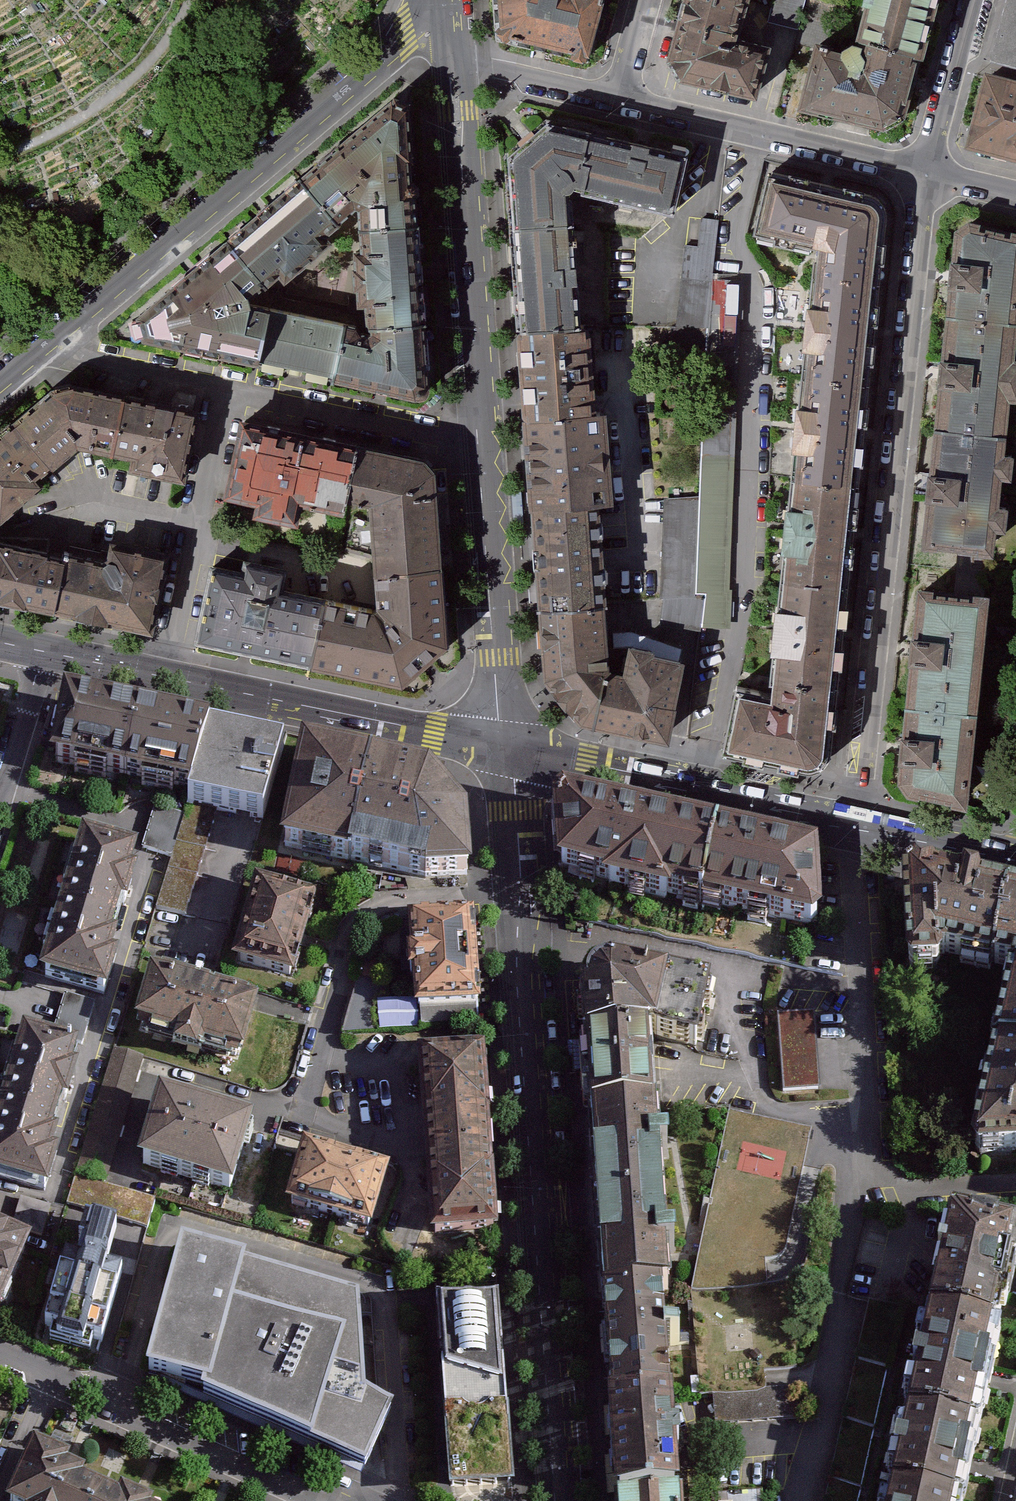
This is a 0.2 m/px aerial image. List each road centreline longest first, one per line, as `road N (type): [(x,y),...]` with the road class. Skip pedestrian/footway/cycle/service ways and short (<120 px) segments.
road 1 (tertiary): [(514,755),(560,1500)]
road 2 (tertiary): [(514,755),(452,61)]
road 3 (residential): [(928,174),(861,829)]
road 4 (tertiary): [(442,0),(0,390)]
road 5 (residential): [(861,829),(864,1162),(881,1179),(917,1192),(1015,1187)]
road 6 (tertiary): [(43,657),(514,755)]
road 7 (residential): [(0,1350),(341,1500)]
road 8 (tertiary): [(514,755),(861,829)]
road 9 (residential): [(928,174),(619,101)]
road 10 (residential): [(976,0),(928,174)]
road 11 (residential): [(619,101),(452,61)]
road 12 (tertiary): [(861,829),(1015,861)]
road 13 (residential): [(43,657),(0,801)]

